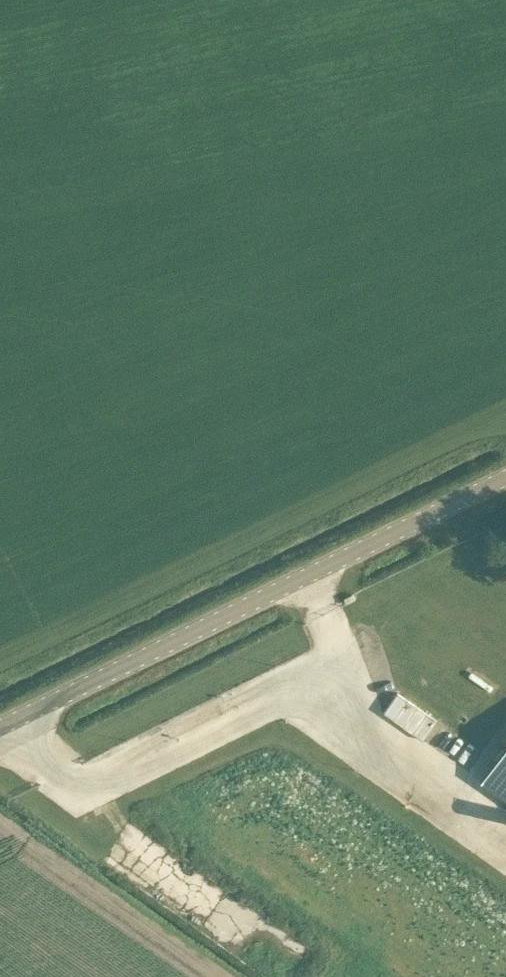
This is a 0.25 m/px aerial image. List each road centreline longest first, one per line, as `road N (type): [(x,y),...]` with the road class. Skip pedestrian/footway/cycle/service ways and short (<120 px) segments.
road 1 (unclassified): [(0,729),(505,479)]

